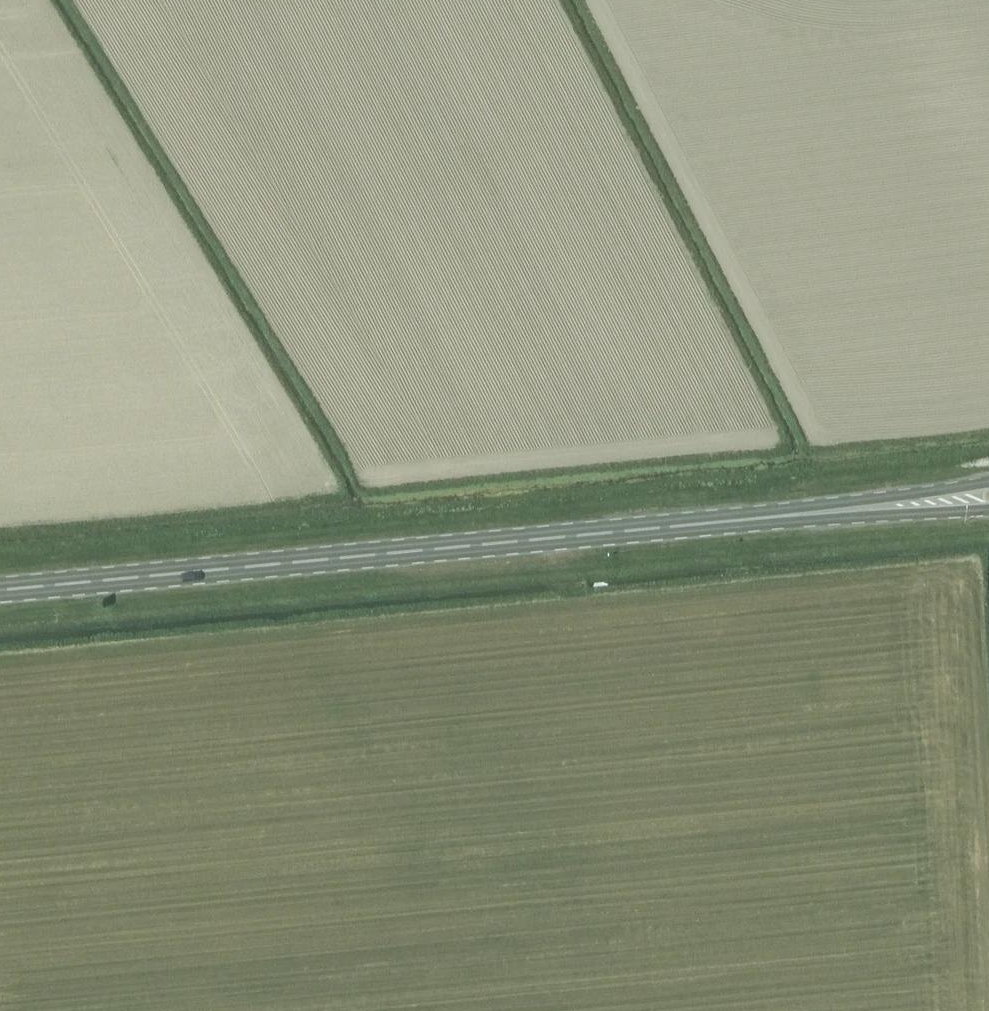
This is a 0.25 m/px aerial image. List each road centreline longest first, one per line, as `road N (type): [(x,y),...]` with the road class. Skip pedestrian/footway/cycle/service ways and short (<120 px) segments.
road 1 (primary): [(716,523),(0,591)]
road 2 (primary): [(988,482),(716,523)]
road 3 (primary): [(716,523),(988,510)]

